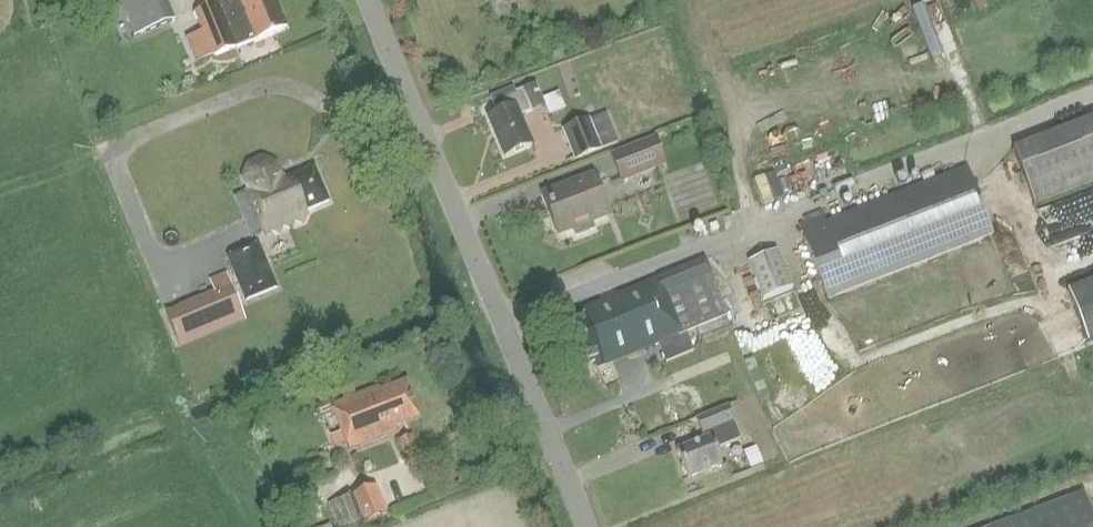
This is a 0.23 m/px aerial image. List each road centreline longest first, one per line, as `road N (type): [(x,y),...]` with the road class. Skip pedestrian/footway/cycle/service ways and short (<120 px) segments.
road 1 (tertiary): [(584,526),(365,0)]
road 2 (track): [(409,105),(362,124),(277,83),(123,141),(111,161),(170,294)]

